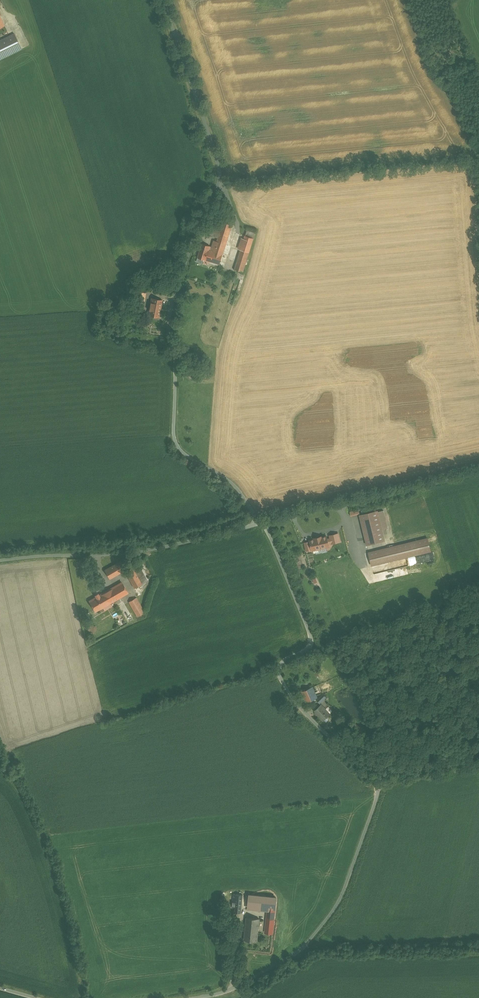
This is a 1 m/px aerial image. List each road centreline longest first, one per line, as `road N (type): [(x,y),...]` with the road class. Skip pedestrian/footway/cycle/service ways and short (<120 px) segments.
road 1 (residential): [(258,517),(229,476),(180,446),(173,429),(174,307),(218,170),(162,0)]
road 2 (residential): [(176,997),(235,984),(297,951),(331,908),(378,774)]
road 3 (residential): [(378,774),(292,696),(283,658),(313,639),(258,517)]
road 4 (residential): [(0,554),(258,517)]
road 5 (residential): [(258,517),(478,464)]

